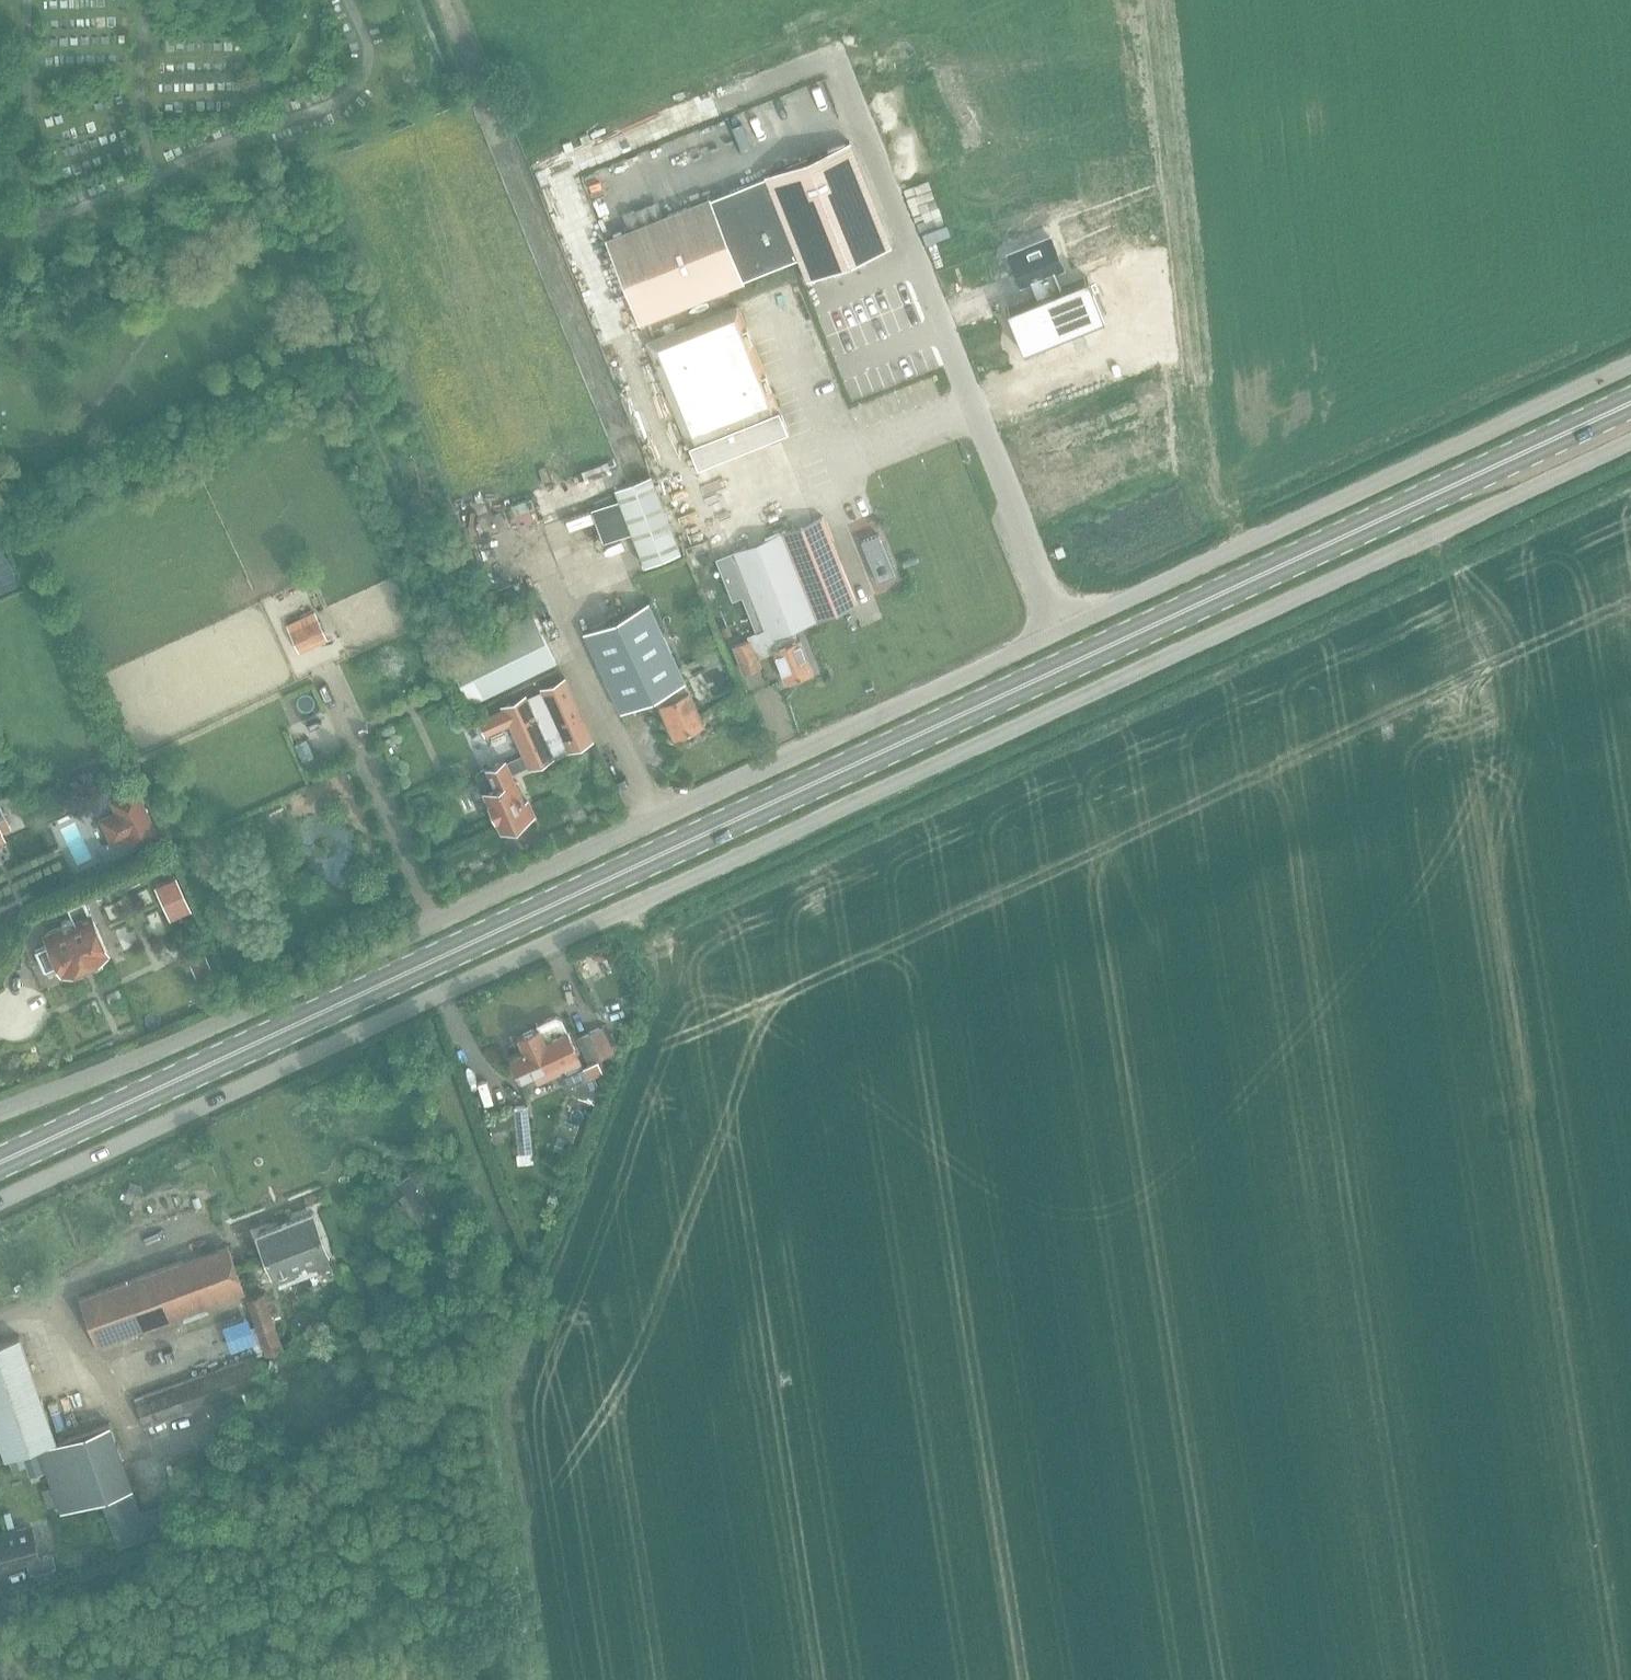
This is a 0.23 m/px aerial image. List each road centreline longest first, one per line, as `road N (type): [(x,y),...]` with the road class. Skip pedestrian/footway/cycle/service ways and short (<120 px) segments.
road 1 (primary): [(0,1165),(1630,403)]
road 2 (unclassified): [(0,1203),(1630,442)]
road 3 (unclassified): [(1063,628),(225,1023),(0,1112)]
road 4 (unclassified): [(1063,628),(1630,363)]

